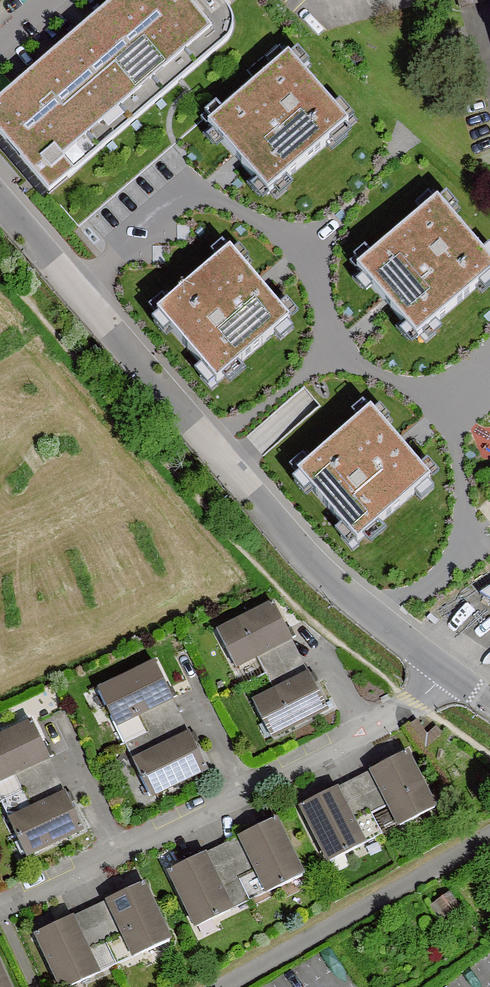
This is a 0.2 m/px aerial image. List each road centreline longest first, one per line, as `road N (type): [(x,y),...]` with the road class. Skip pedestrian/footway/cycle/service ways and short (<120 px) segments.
road 1 (residential): [(0,205),(307,560),(445,675)]
road 2 (residential): [(445,675),(419,705),(0,909)]
road 3 (residential): [(489,842),(223,986)]

